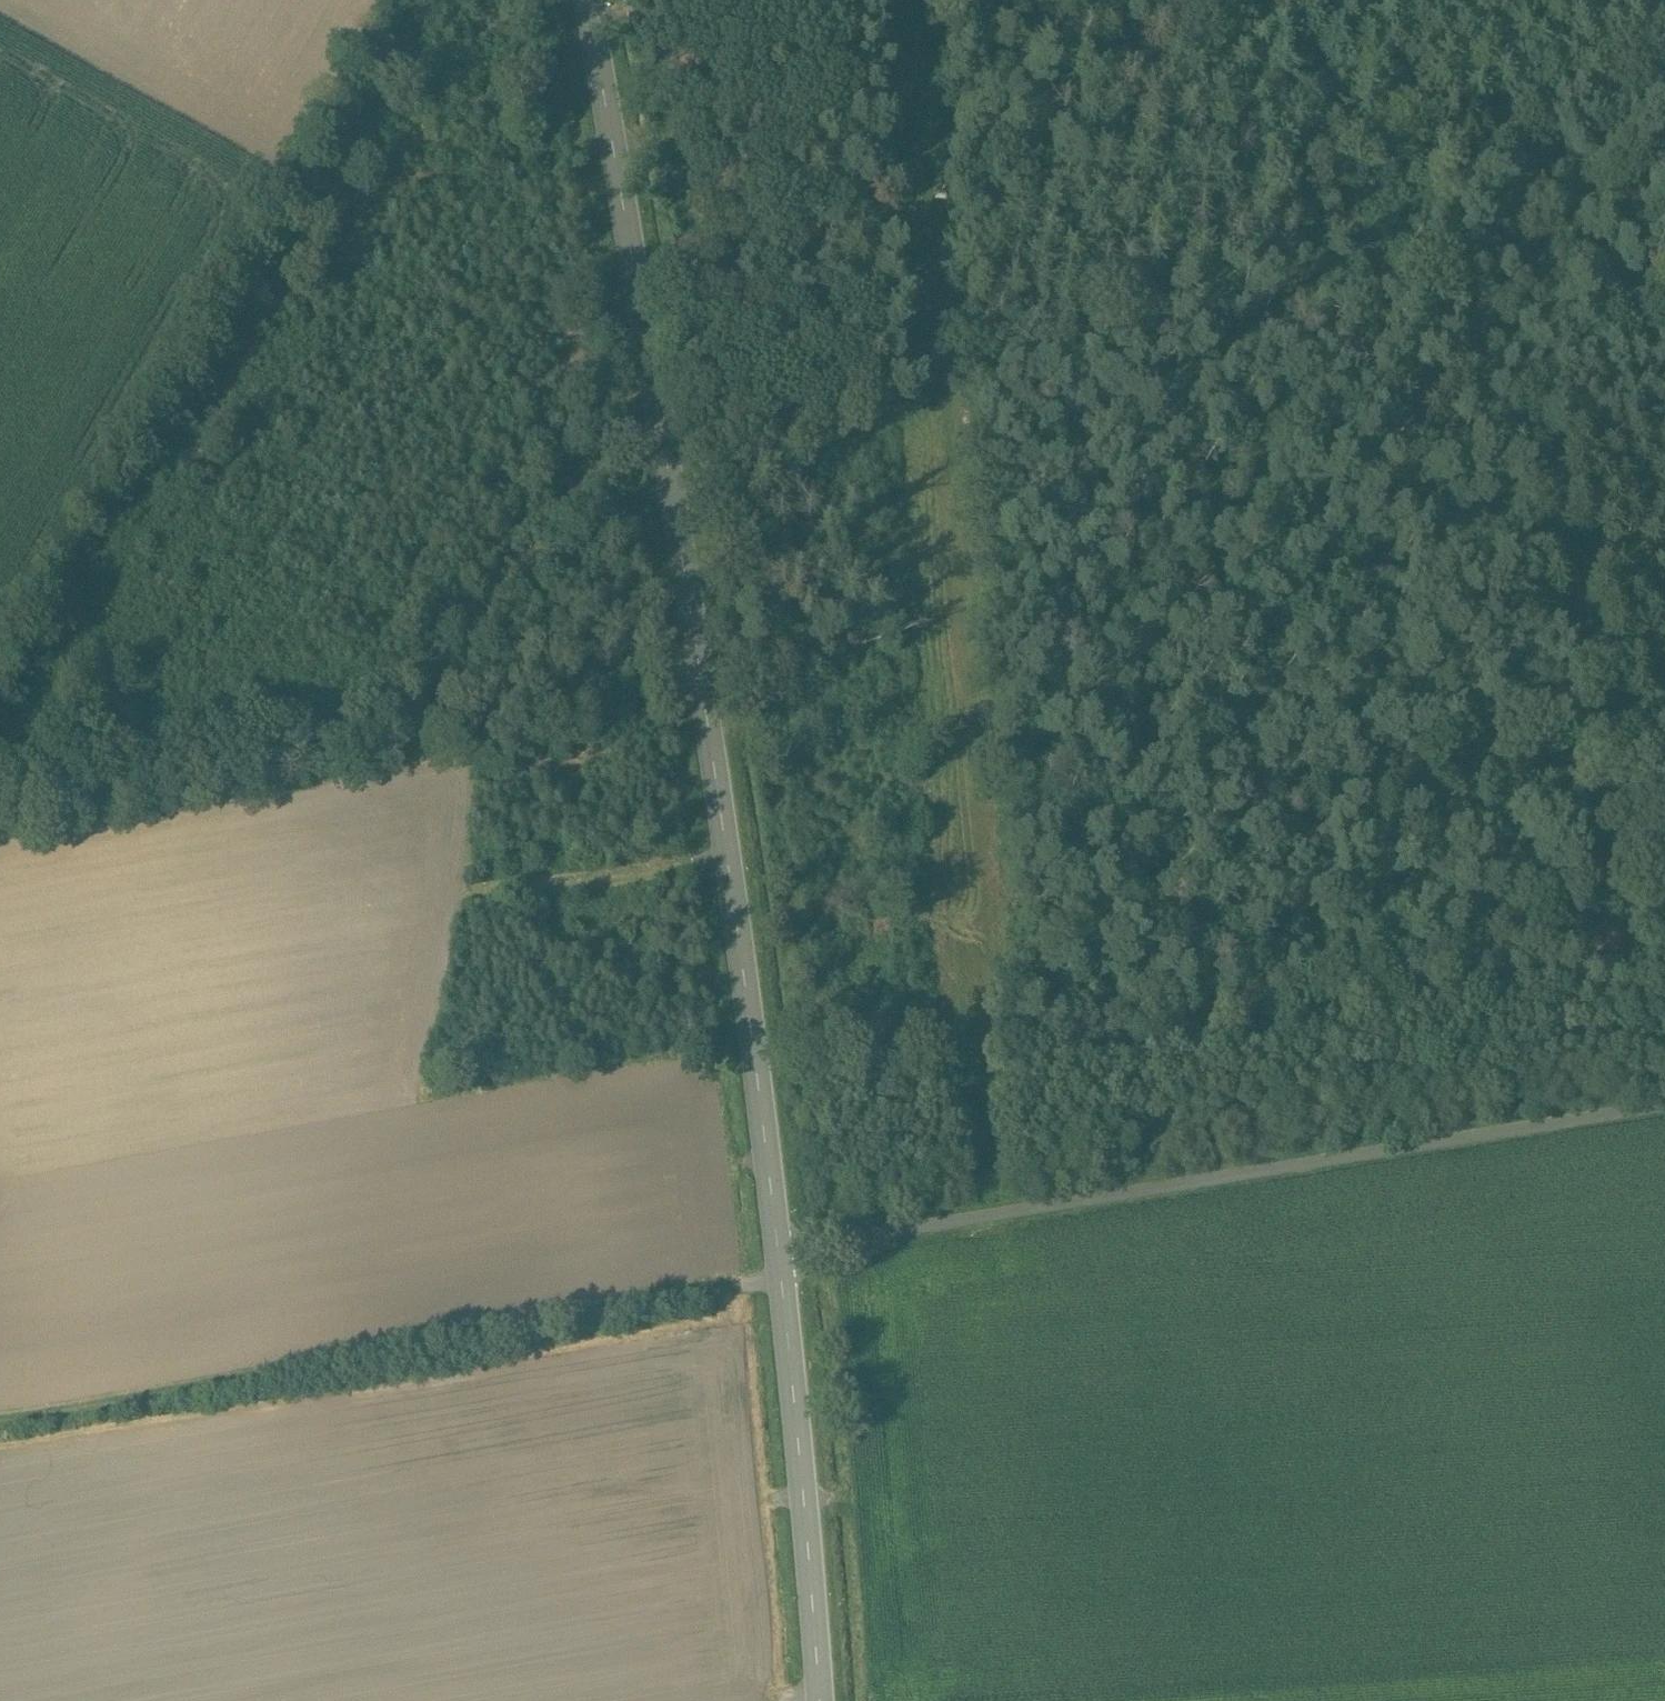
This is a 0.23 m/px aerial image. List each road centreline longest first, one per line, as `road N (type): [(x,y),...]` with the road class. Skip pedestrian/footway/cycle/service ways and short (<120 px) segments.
road 1 (tertiary): [(587,0),(693,621),(779,1253)]
road 2 (unclassified): [(779,1253),(1664,1103)]
road 3 (track): [(0,1424),(352,1352),(782,1281)]
road 4 (tertiary): [(779,1253),(819,1700)]

